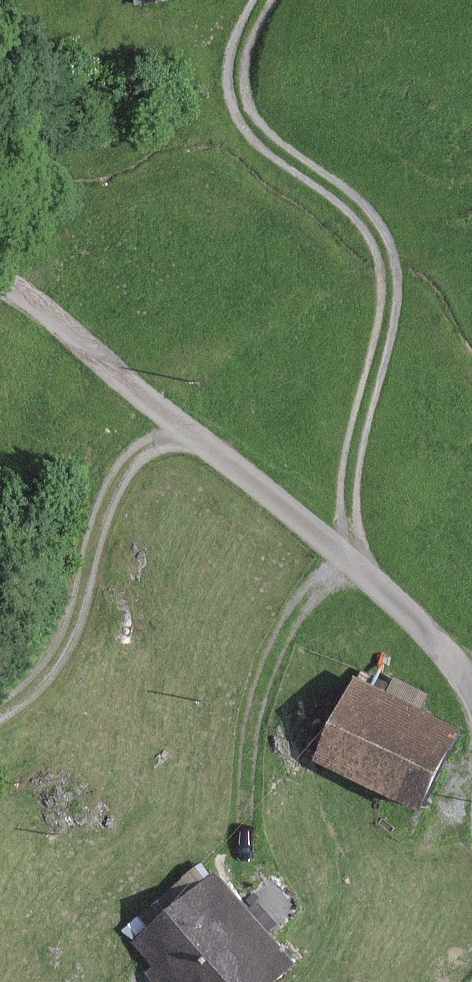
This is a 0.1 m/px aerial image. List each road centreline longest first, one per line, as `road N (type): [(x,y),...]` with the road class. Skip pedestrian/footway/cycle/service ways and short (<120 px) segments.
road 1 (track): [(471,688),(359,563),(396,254),(310,169),(229,113),(276,0)]
road 2 (track): [(359,563),(248,452),(128,426),(103,459),(83,615),(30,706),(0,712)]
road 3 (track): [(229,113),(9,0)]

